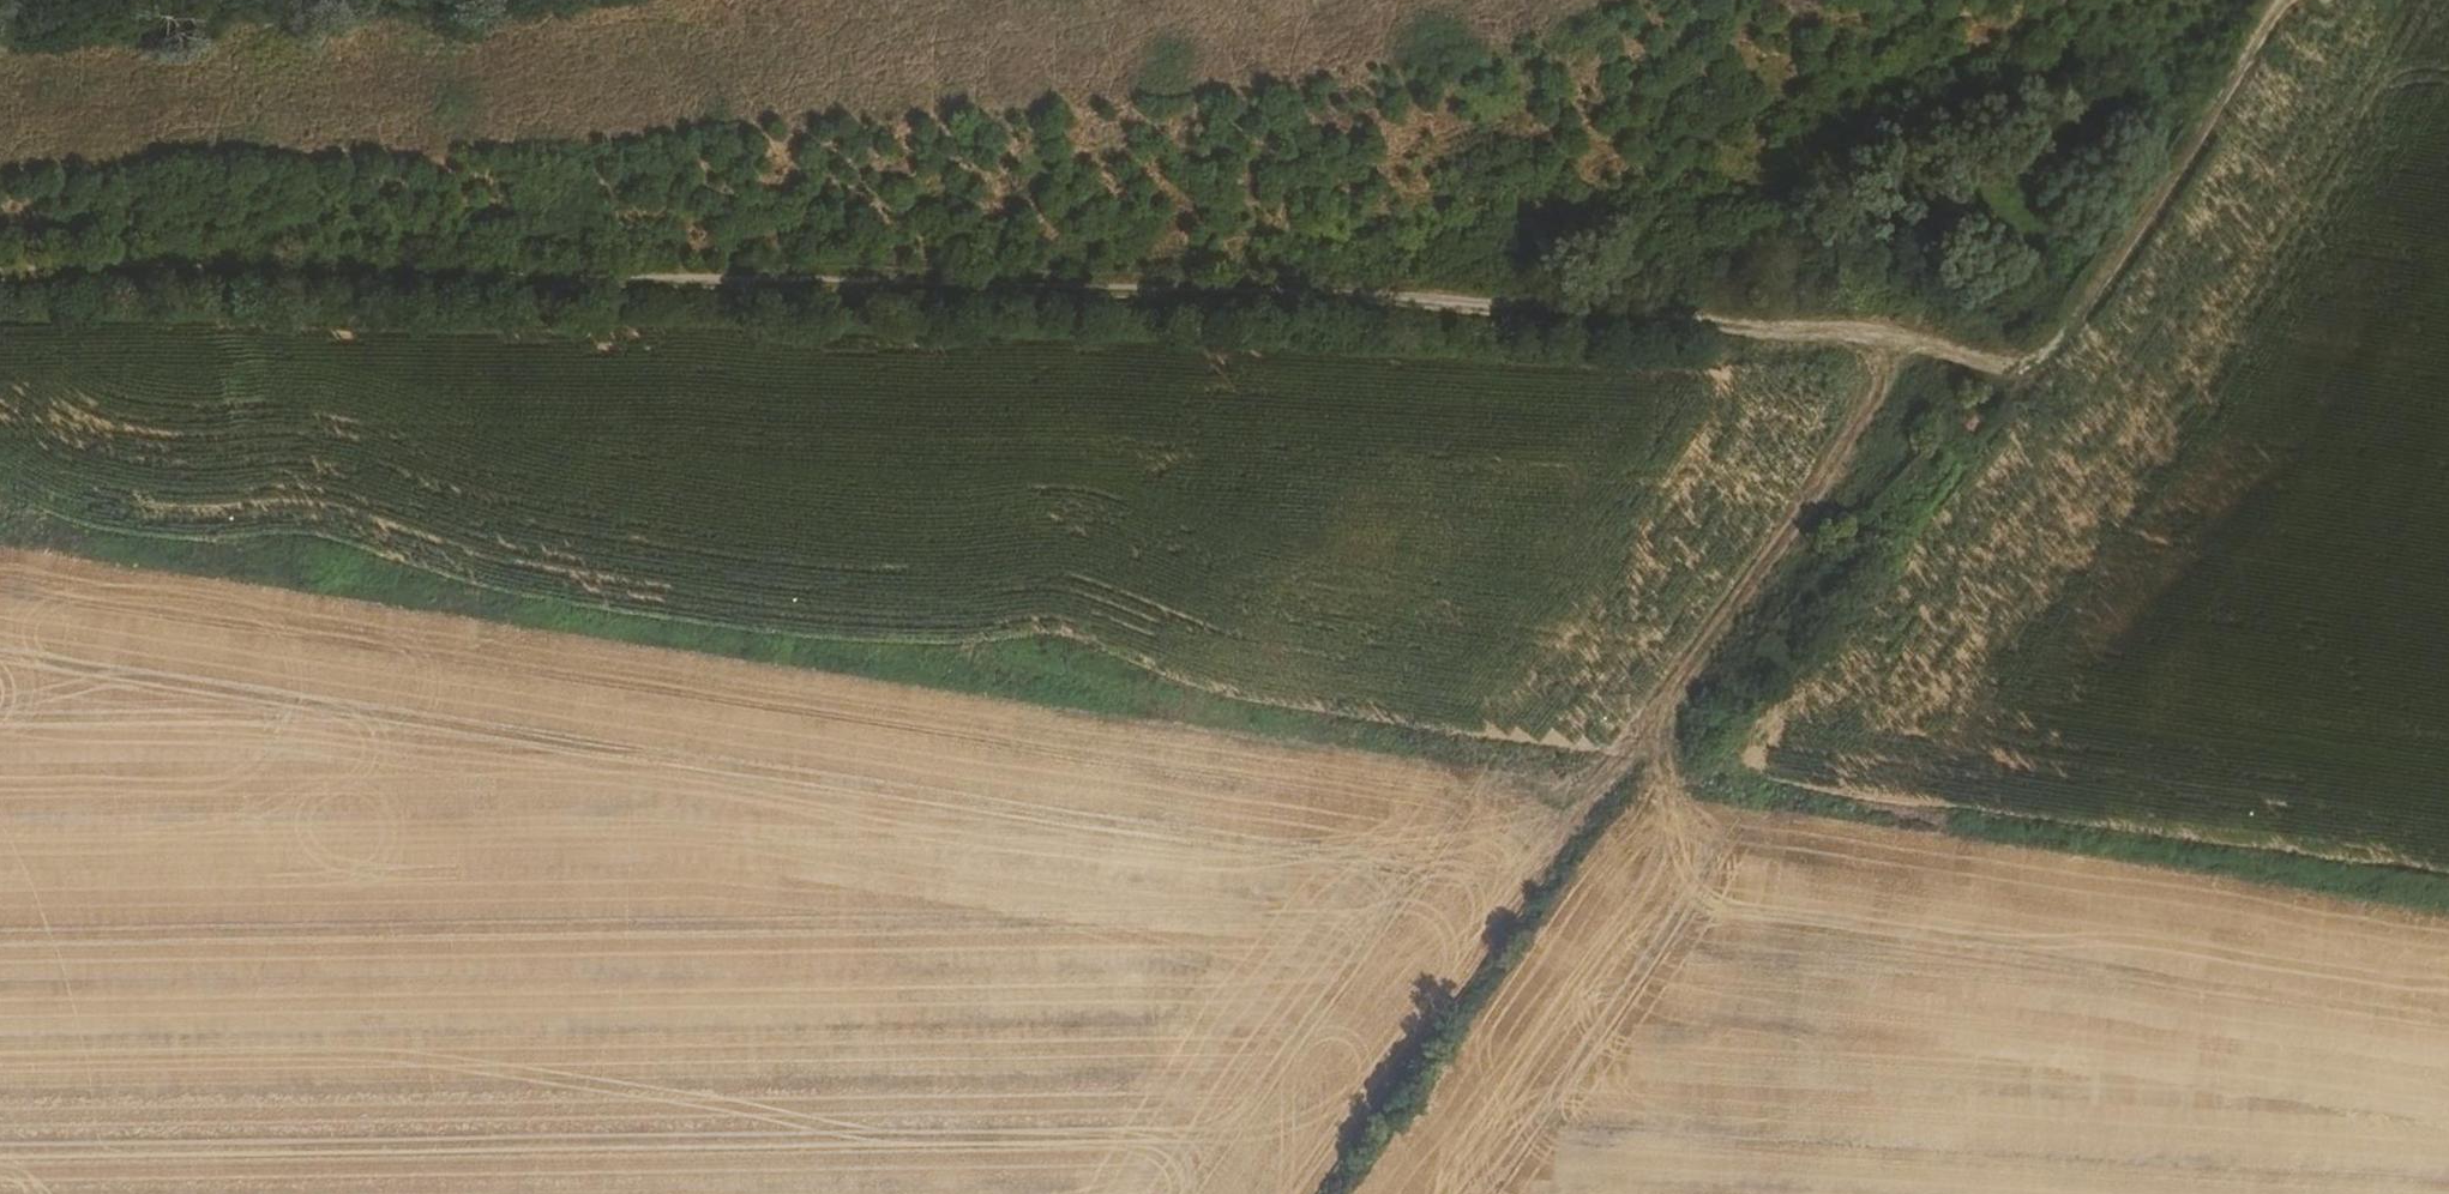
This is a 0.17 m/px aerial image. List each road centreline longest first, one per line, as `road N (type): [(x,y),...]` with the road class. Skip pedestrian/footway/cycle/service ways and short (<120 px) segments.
road 1 (track): [(0,280),(618,284),(1452,310),(1884,334),(1974,364),(2019,369),(2056,346),(2092,299),(2296,0)]

